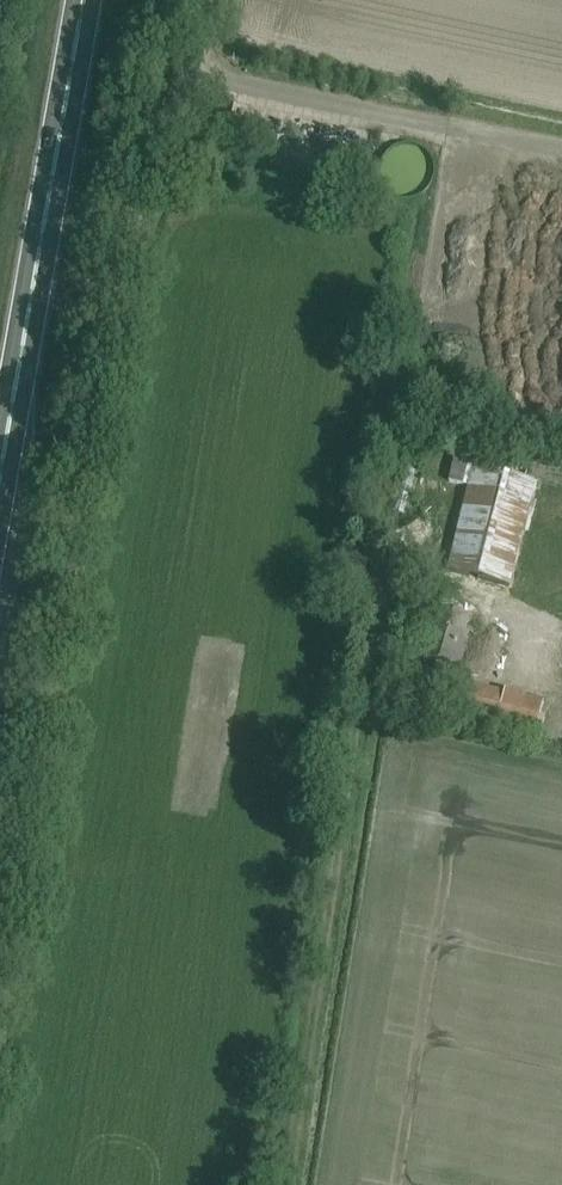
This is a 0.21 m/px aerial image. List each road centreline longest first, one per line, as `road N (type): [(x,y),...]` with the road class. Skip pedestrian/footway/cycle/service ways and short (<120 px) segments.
road 1 (unclassified): [(0,941),(122,253),(178,107),(202,0)]
road 2 (track): [(289,1184),(374,625)]
road 3 (trunk): [(0,477),(85,0)]

